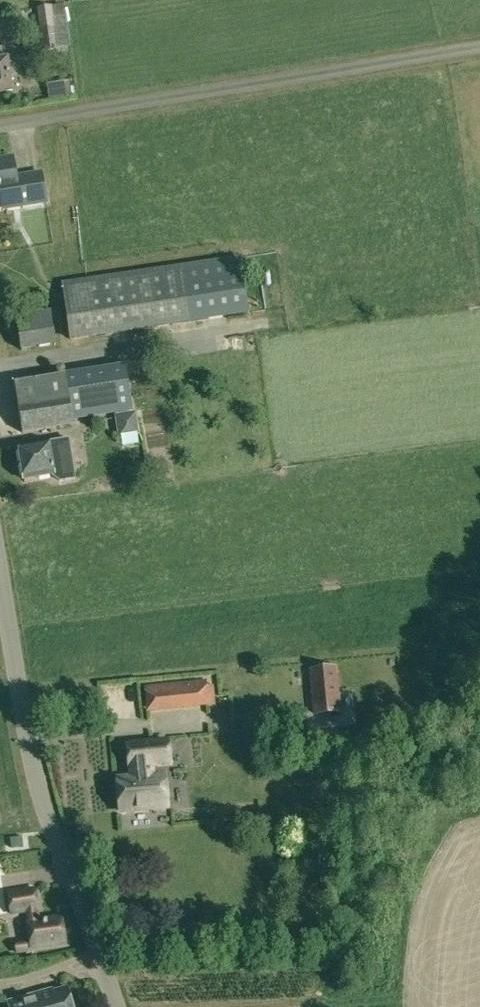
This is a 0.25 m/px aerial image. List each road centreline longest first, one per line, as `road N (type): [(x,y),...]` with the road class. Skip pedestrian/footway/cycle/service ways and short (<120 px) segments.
road 1 (tertiary): [(115,1006),(36,772),(0,584)]

